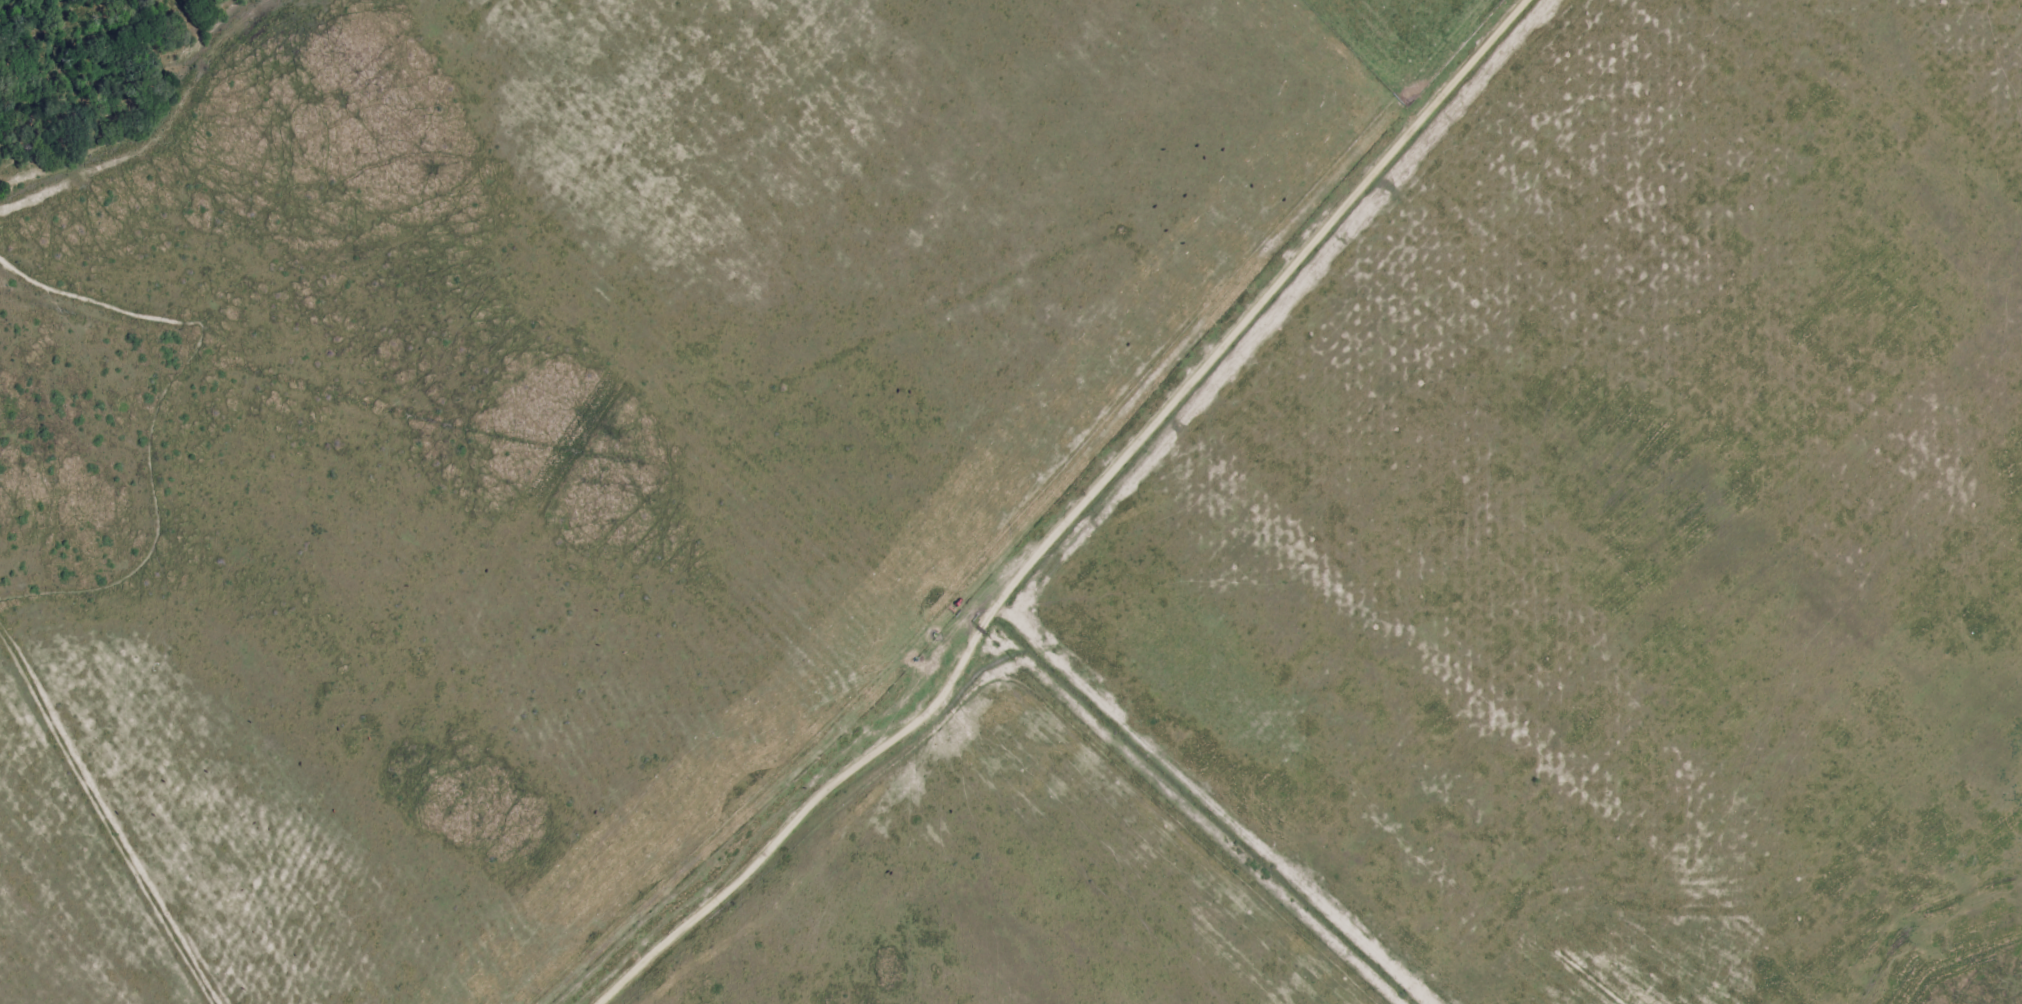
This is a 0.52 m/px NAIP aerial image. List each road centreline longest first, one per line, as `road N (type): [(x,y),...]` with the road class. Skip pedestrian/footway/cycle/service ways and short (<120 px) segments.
road 1 (track): [(723,895),(937,695),(1007,589),(1530,0)]
road 2 (track): [(723,895),(607,1003)]

